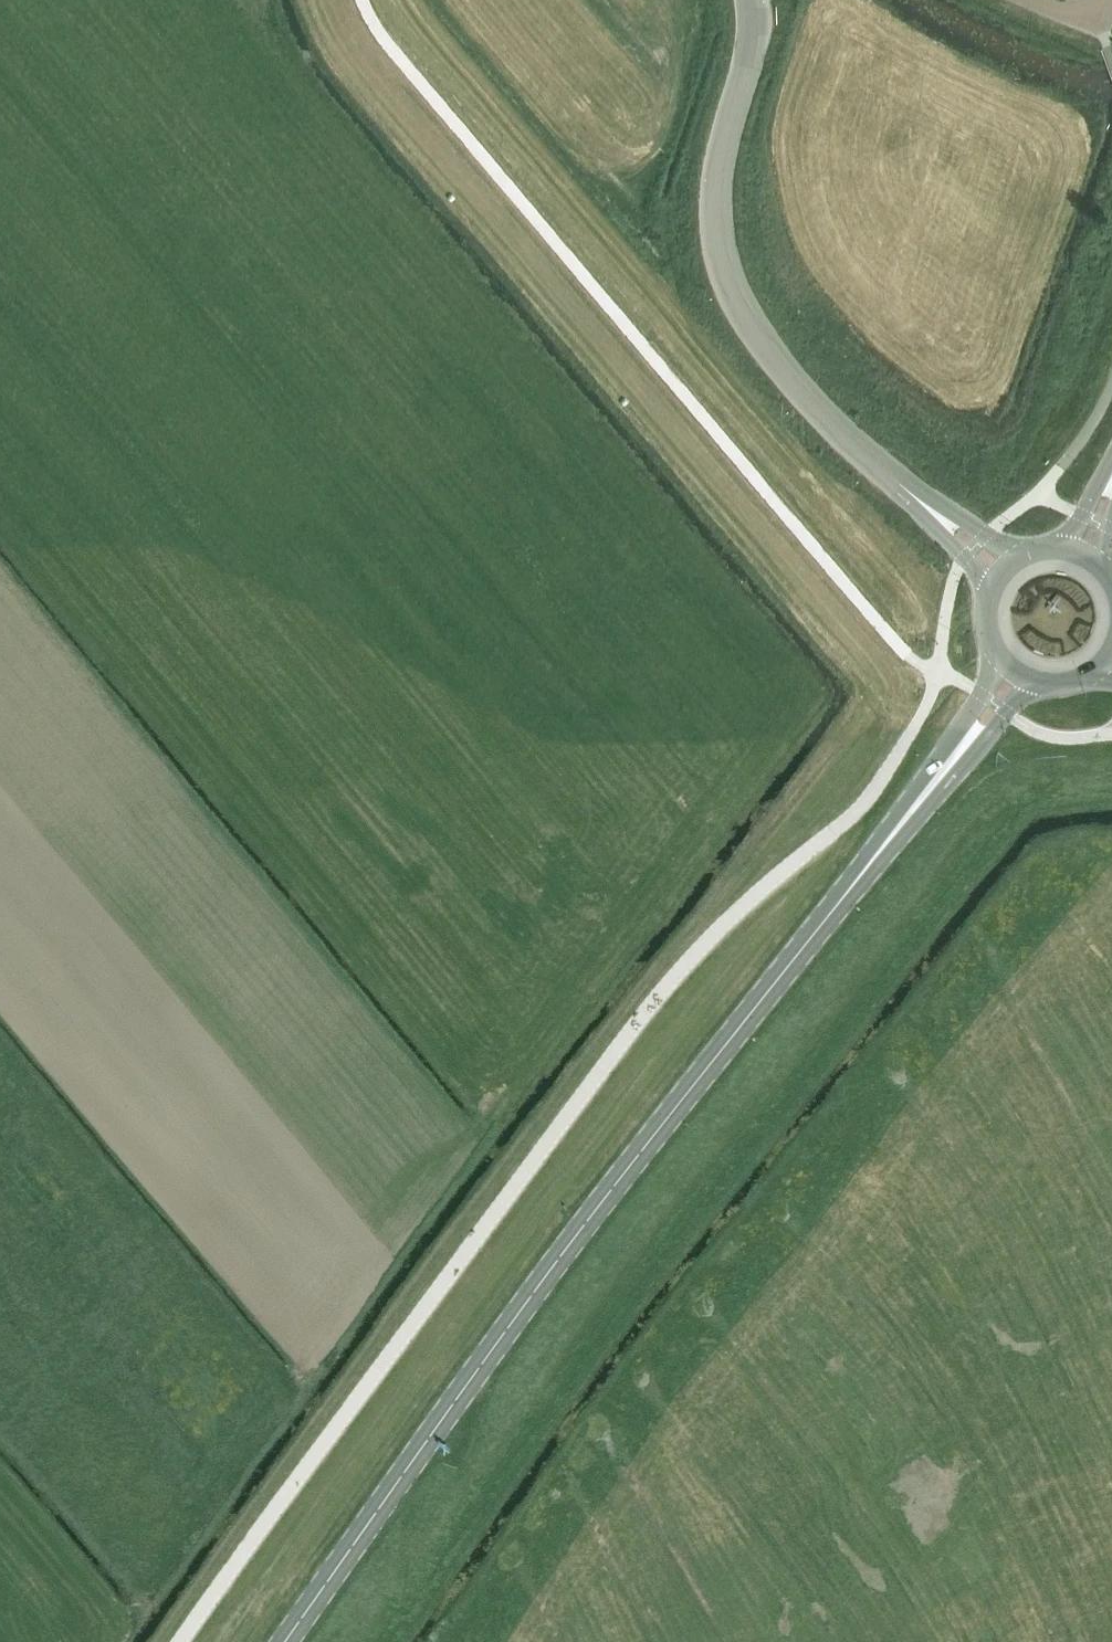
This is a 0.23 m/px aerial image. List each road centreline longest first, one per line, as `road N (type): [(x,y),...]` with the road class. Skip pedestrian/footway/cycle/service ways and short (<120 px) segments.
road 1 (secondary): [(286,1641),(554,1264),(1016,671)]
road 2 (unclassified): [(837,428),(750,322),(717,244),(717,176),(754,35),(754,0)]
road 3 (tertiary): [(1002,569),(837,428)]

